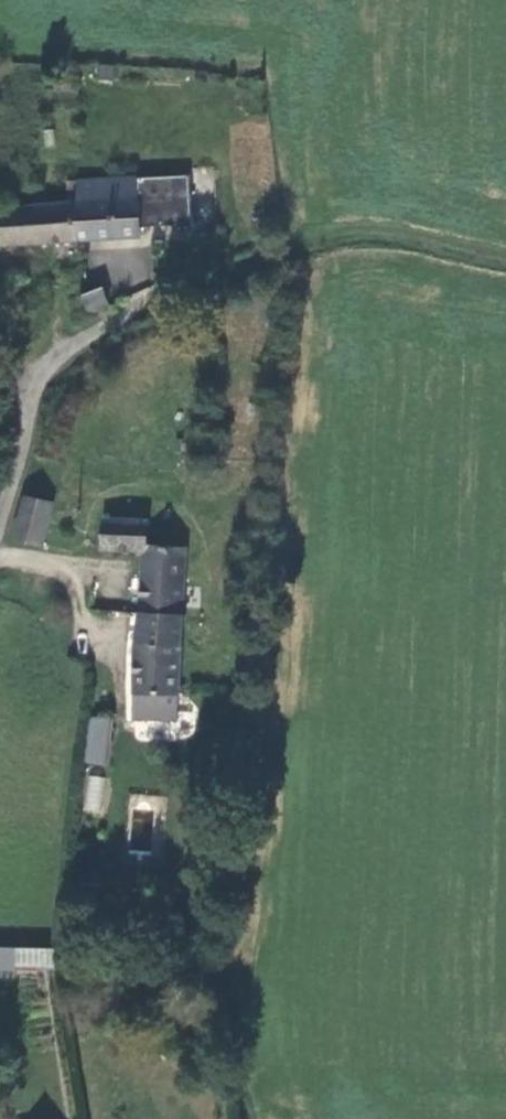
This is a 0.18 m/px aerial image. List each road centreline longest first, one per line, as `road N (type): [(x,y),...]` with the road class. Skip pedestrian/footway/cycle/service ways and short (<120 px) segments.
road 1 (track): [(155,303),(349,225),(505,258)]
road 2 (residential): [(0,515),(34,381),(62,348),(155,303)]

